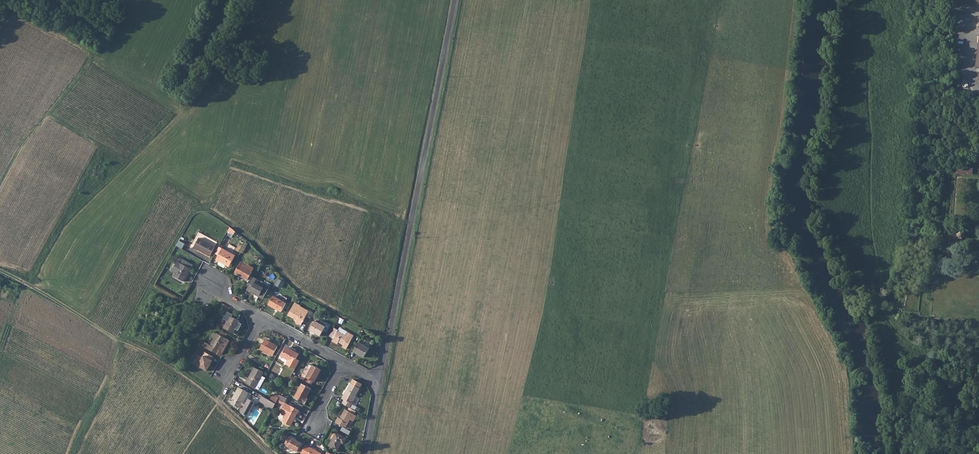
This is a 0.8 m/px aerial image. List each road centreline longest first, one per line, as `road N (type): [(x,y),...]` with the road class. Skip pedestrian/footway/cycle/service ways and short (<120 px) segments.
road 1 (unclassified): [(381,380),(456,0)]
road 2 (track): [(116,340),(201,210),(220,215),(297,288),(337,313)]
road 3 (track): [(0,271),(165,362),(271,453)]
road 4 (track): [(116,340),(110,375),(69,453)]

